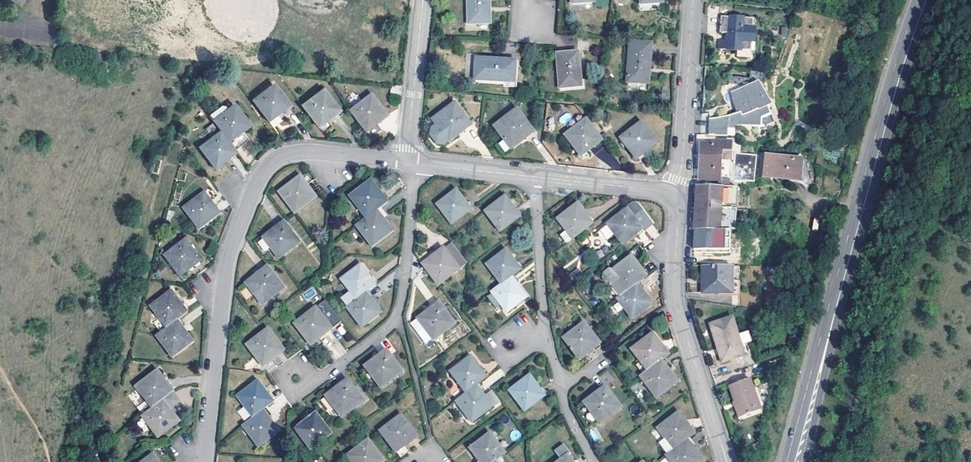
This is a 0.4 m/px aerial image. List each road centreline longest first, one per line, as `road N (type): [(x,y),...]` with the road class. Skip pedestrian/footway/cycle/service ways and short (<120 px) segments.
road 1 (secondary): [(796,461),(922,0)]
road 2 (residential): [(405,162),(305,153),(279,158),(264,173),(230,253),(205,461)]
road 3 (residential): [(726,461),(677,308),(678,215),(669,194)]
road 4 (residential): [(307,378),(325,374),(397,317),(417,164)]
road 5 (residential): [(669,194),(681,167),(693,0)]
road 6 (residential): [(423,0),(405,162)]
road 7 (residential): [(546,327),(535,177)]
road 8 (residential): [(594,461),(569,415),(546,327)]
road 9 (residential): [(669,194),(535,177)]

